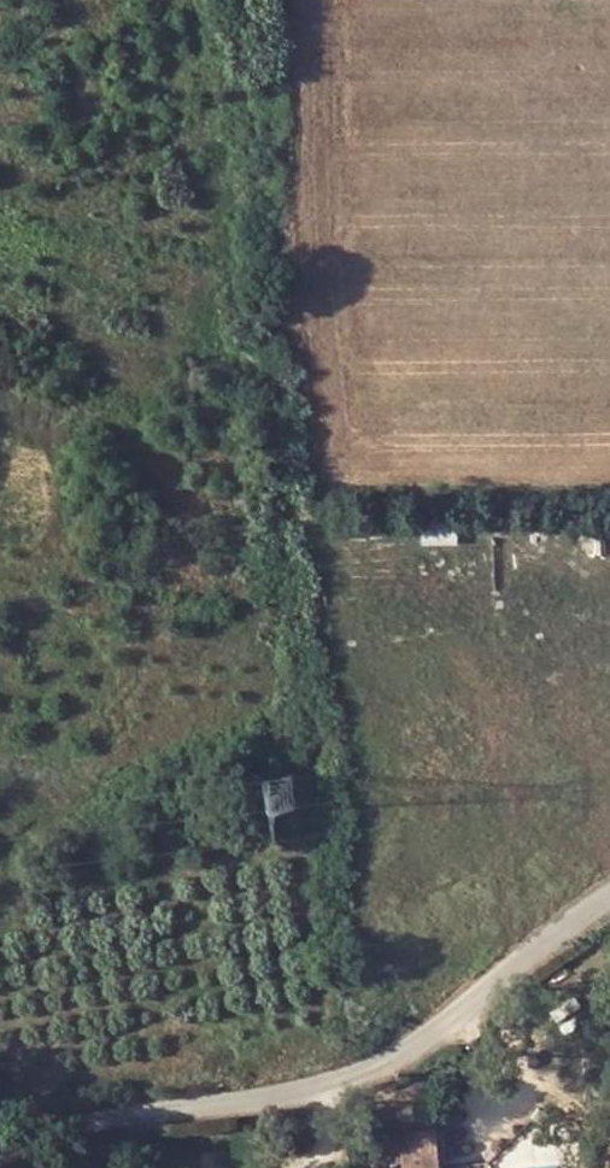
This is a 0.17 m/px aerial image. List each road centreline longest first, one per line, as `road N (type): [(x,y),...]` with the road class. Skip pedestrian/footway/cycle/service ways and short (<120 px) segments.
road 1 (unclassified): [(0,1155),(356,1077),(609,900)]

